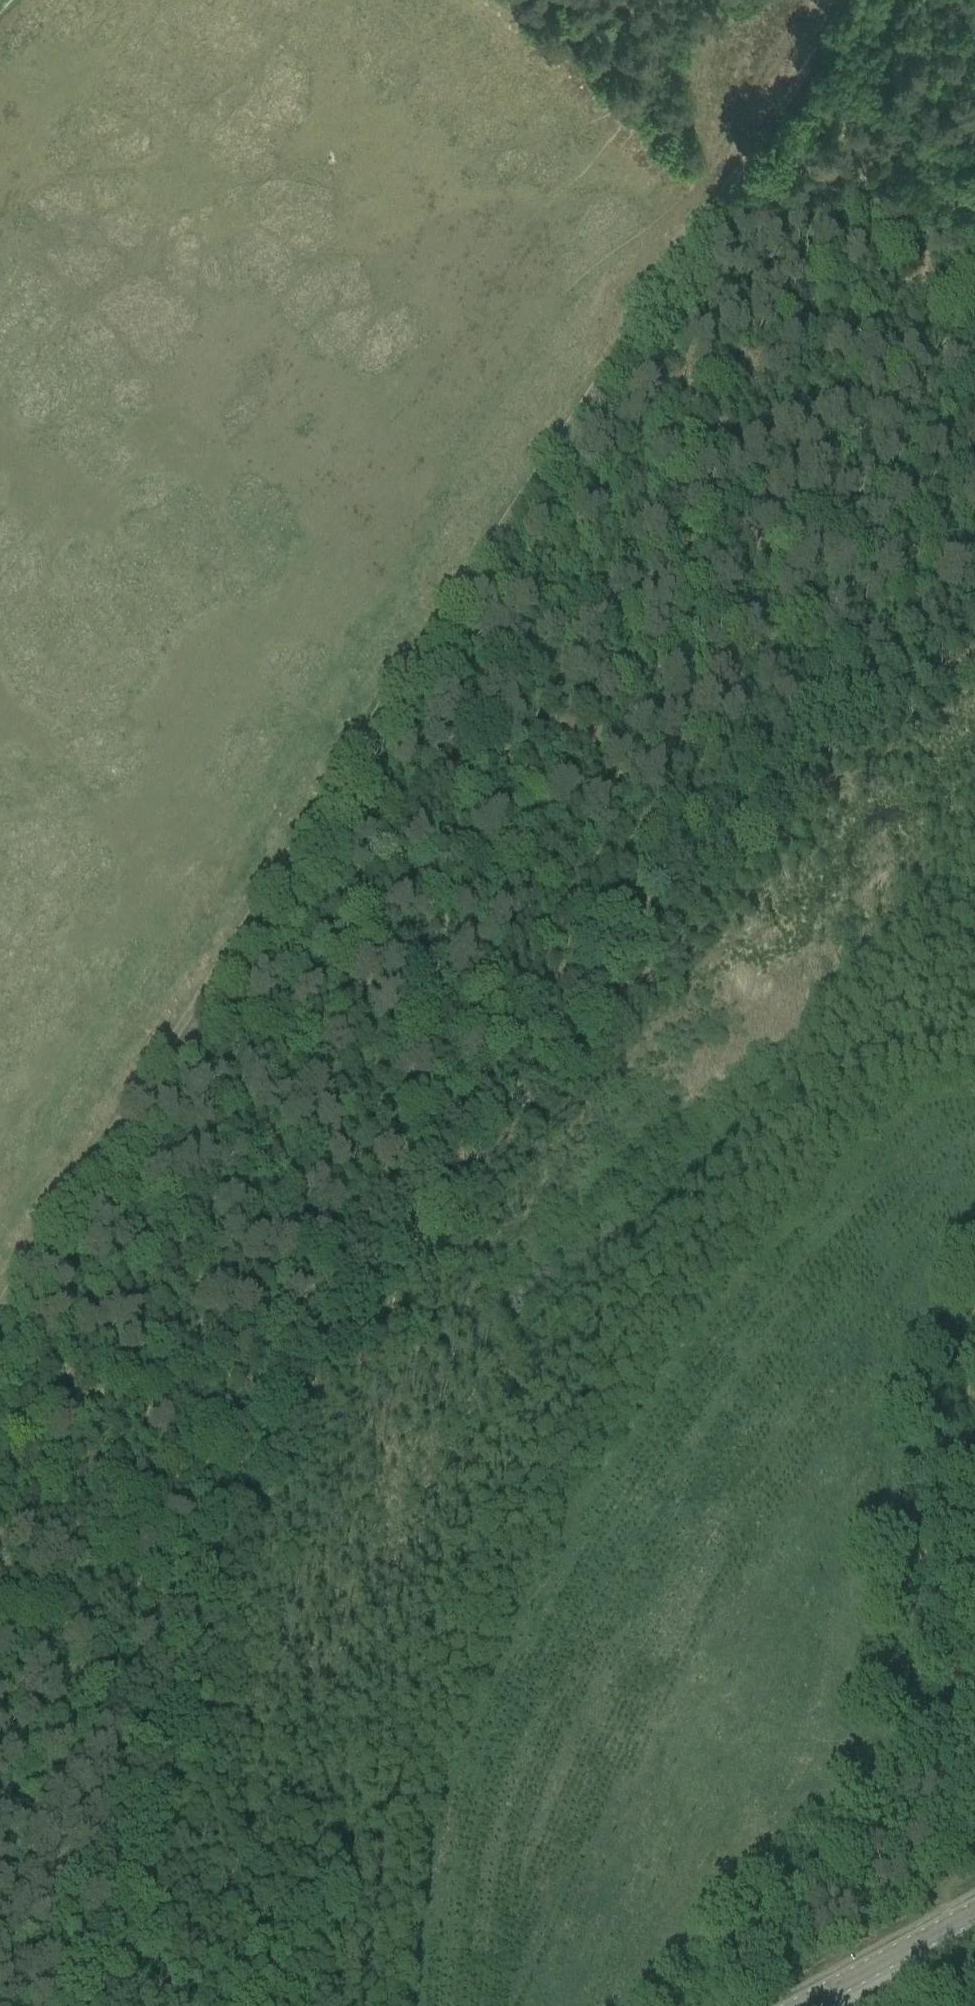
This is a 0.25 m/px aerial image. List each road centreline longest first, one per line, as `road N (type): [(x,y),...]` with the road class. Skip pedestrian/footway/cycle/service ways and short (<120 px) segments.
road 1 (track): [(0,1301),(851,0)]
road 2 (tertiary): [(799,2005),(974,1910)]
road 3 (track): [(974,1701),(954,1704),(912,1745),(865,1729)]

